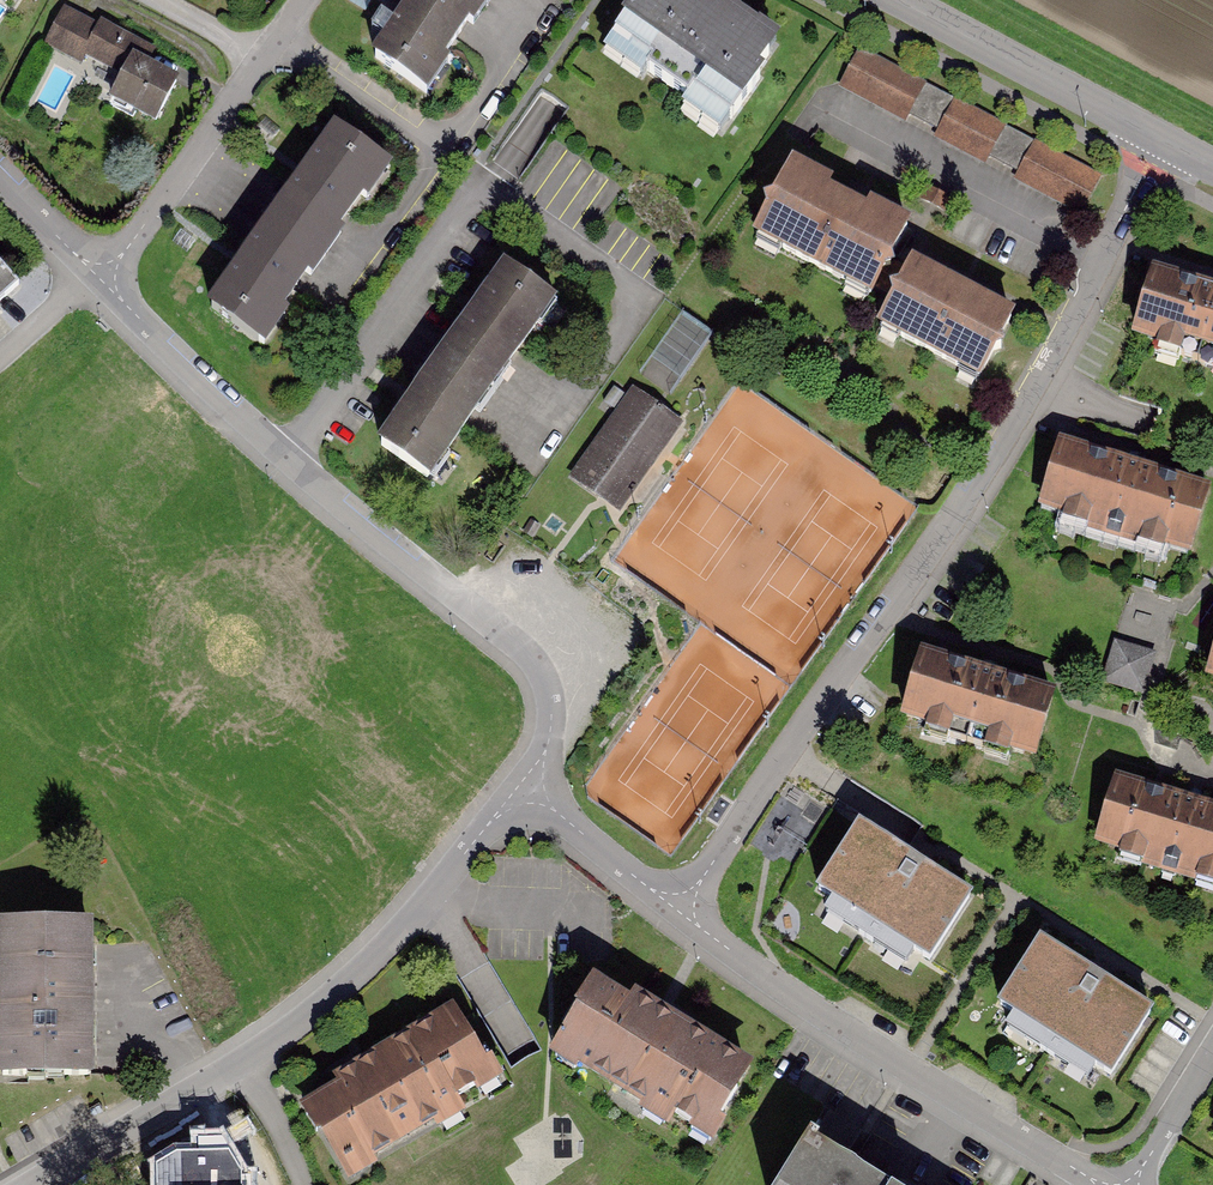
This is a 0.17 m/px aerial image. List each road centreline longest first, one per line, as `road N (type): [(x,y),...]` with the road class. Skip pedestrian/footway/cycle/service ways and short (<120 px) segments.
road 1 (residential): [(684,903),(1008,443),(1162,140)]
road 2 (residential): [(532,790),(551,714),(542,677),(517,645),(286,458),(125,305),(108,272)]
road 3 (residential): [(32,1184),(305,1017),(366,965),(489,825),(532,790)]
road 4 (residential): [(684,903),(700,927),(781,986),(1101,1184)]
road 5 (residential): [(305,0),(108,272)]
road 6 (tertiary): [(1162,140),(902,0)]
road 7 (residential): [(532,790),(650,888),(684,903)]
road 8 (residential): [(1212,1050),(1129,1184)]
road 9 (residential): [(108,272),(79,258),(0,178)]

